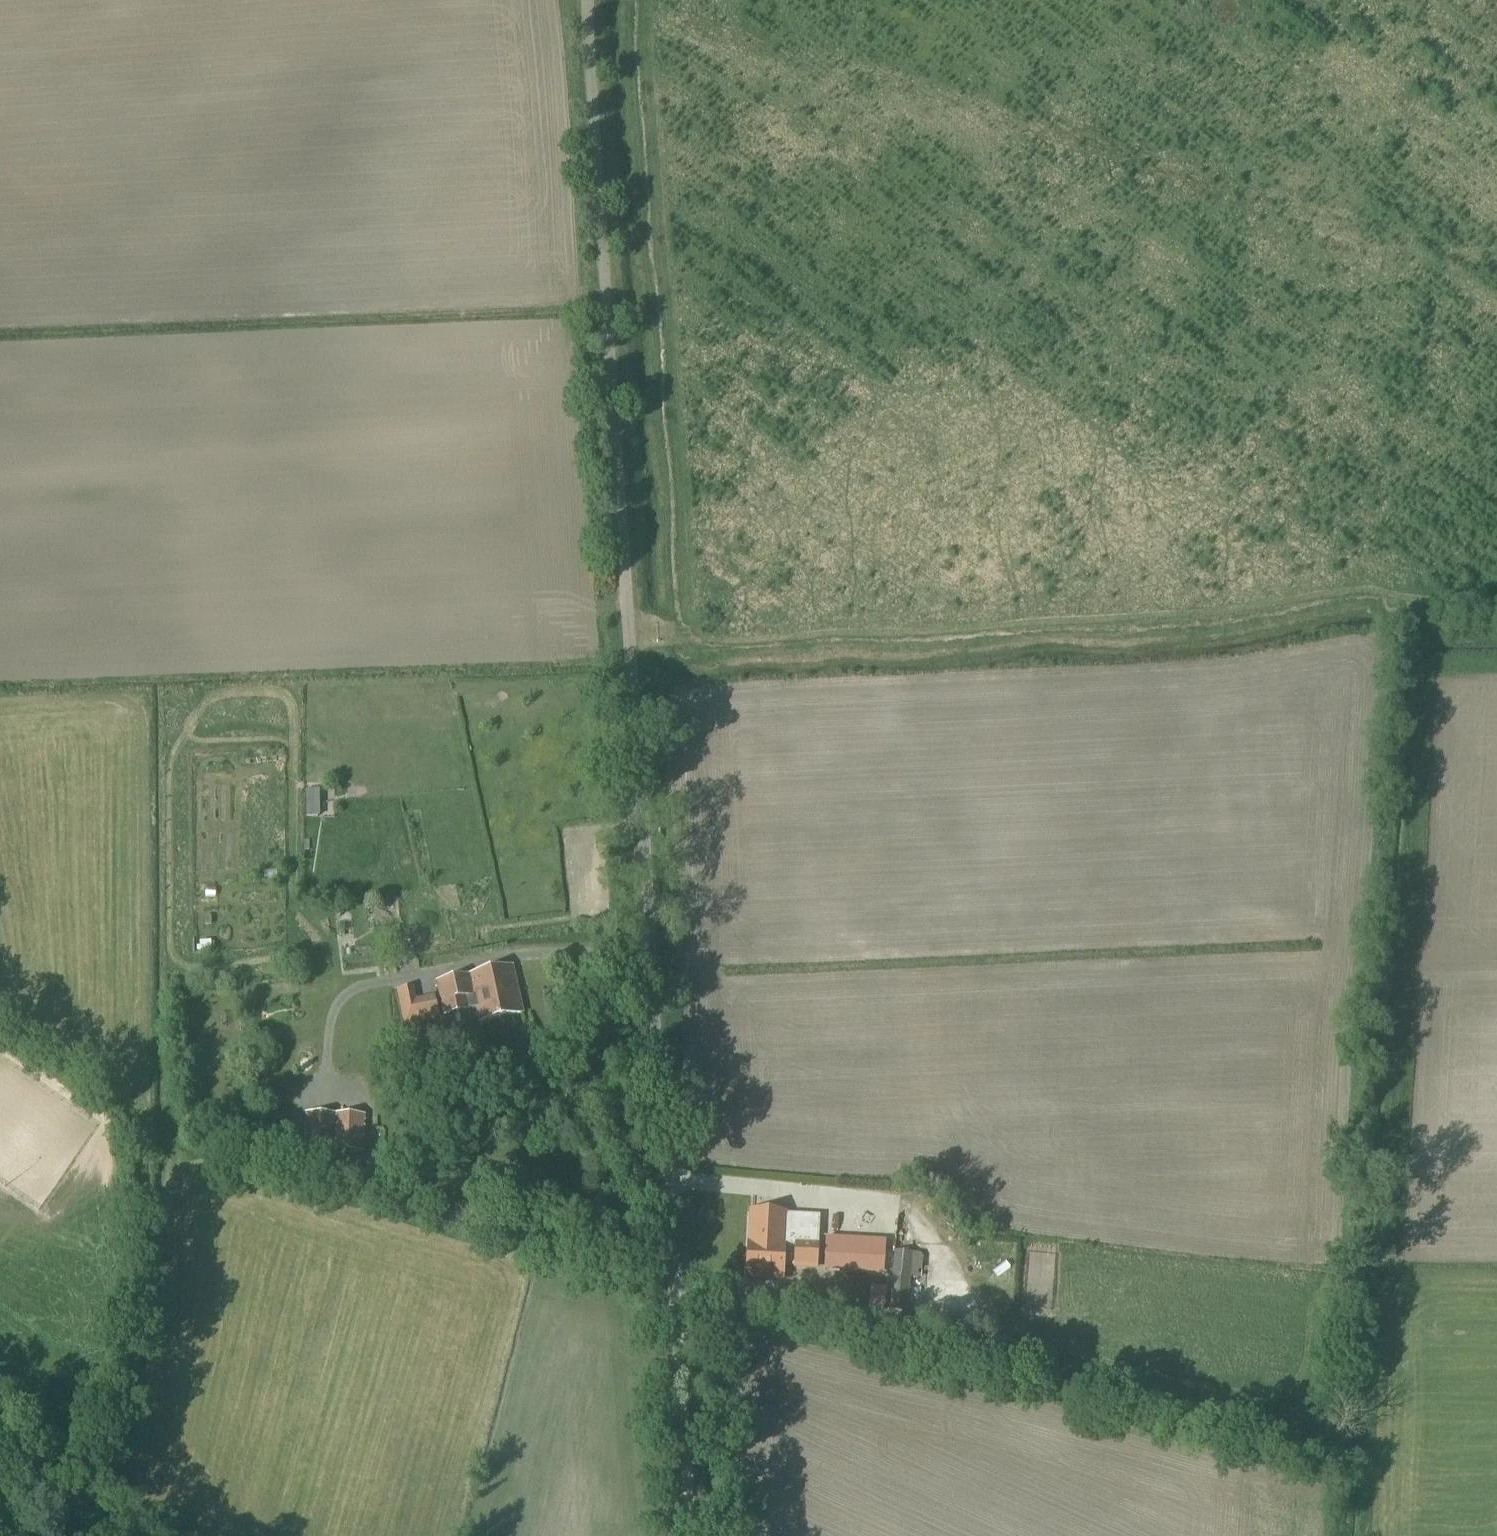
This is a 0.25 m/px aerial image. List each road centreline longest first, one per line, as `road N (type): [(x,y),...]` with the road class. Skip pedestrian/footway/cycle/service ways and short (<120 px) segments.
road 1 (unclassified): [(588,0),(688,1535)]
road 2 (track): [(121,1535),(0,1454)]

